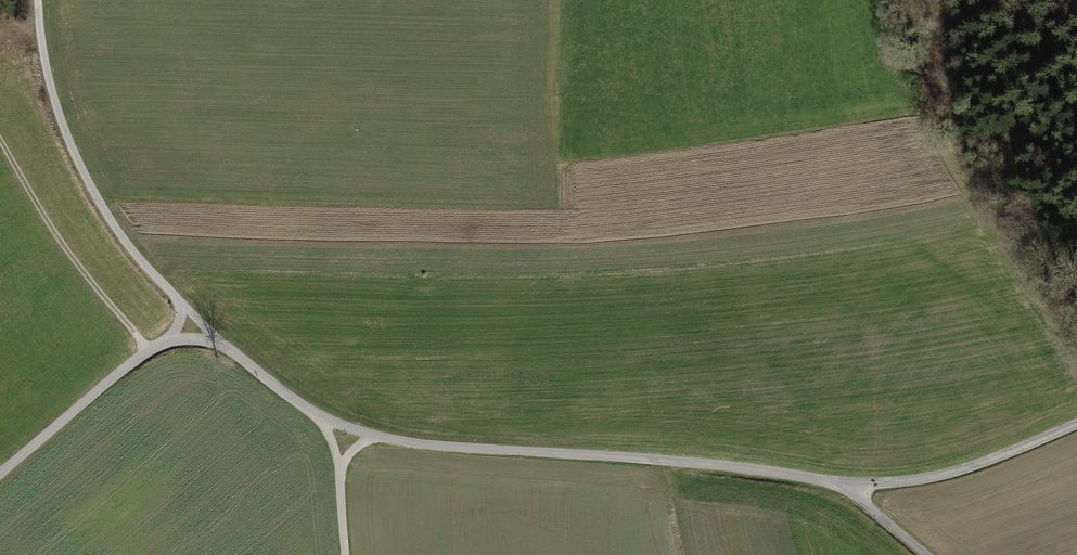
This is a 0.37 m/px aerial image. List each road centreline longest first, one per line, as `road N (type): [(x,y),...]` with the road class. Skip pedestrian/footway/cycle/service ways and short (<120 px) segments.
road 1 (unclassified): [(859,482),(375,437),(325,421),(213,339)]
road 2 (unclassified): [(184,308),(120,237),(77,162),(56,114),(36,0)]
road 3 (track): [(147,349),(61,244),(0,142)]
road 4 (unclassified): [(1076,425),(957,475),(859,482)]
road 5 (unclassified): [(0,473),(147,349),(173,341)]
road 6 (track): [(1076,16),(1014,34),(936,72)]
road 7 (track): [(325,421),(340,464),(346,554)]

